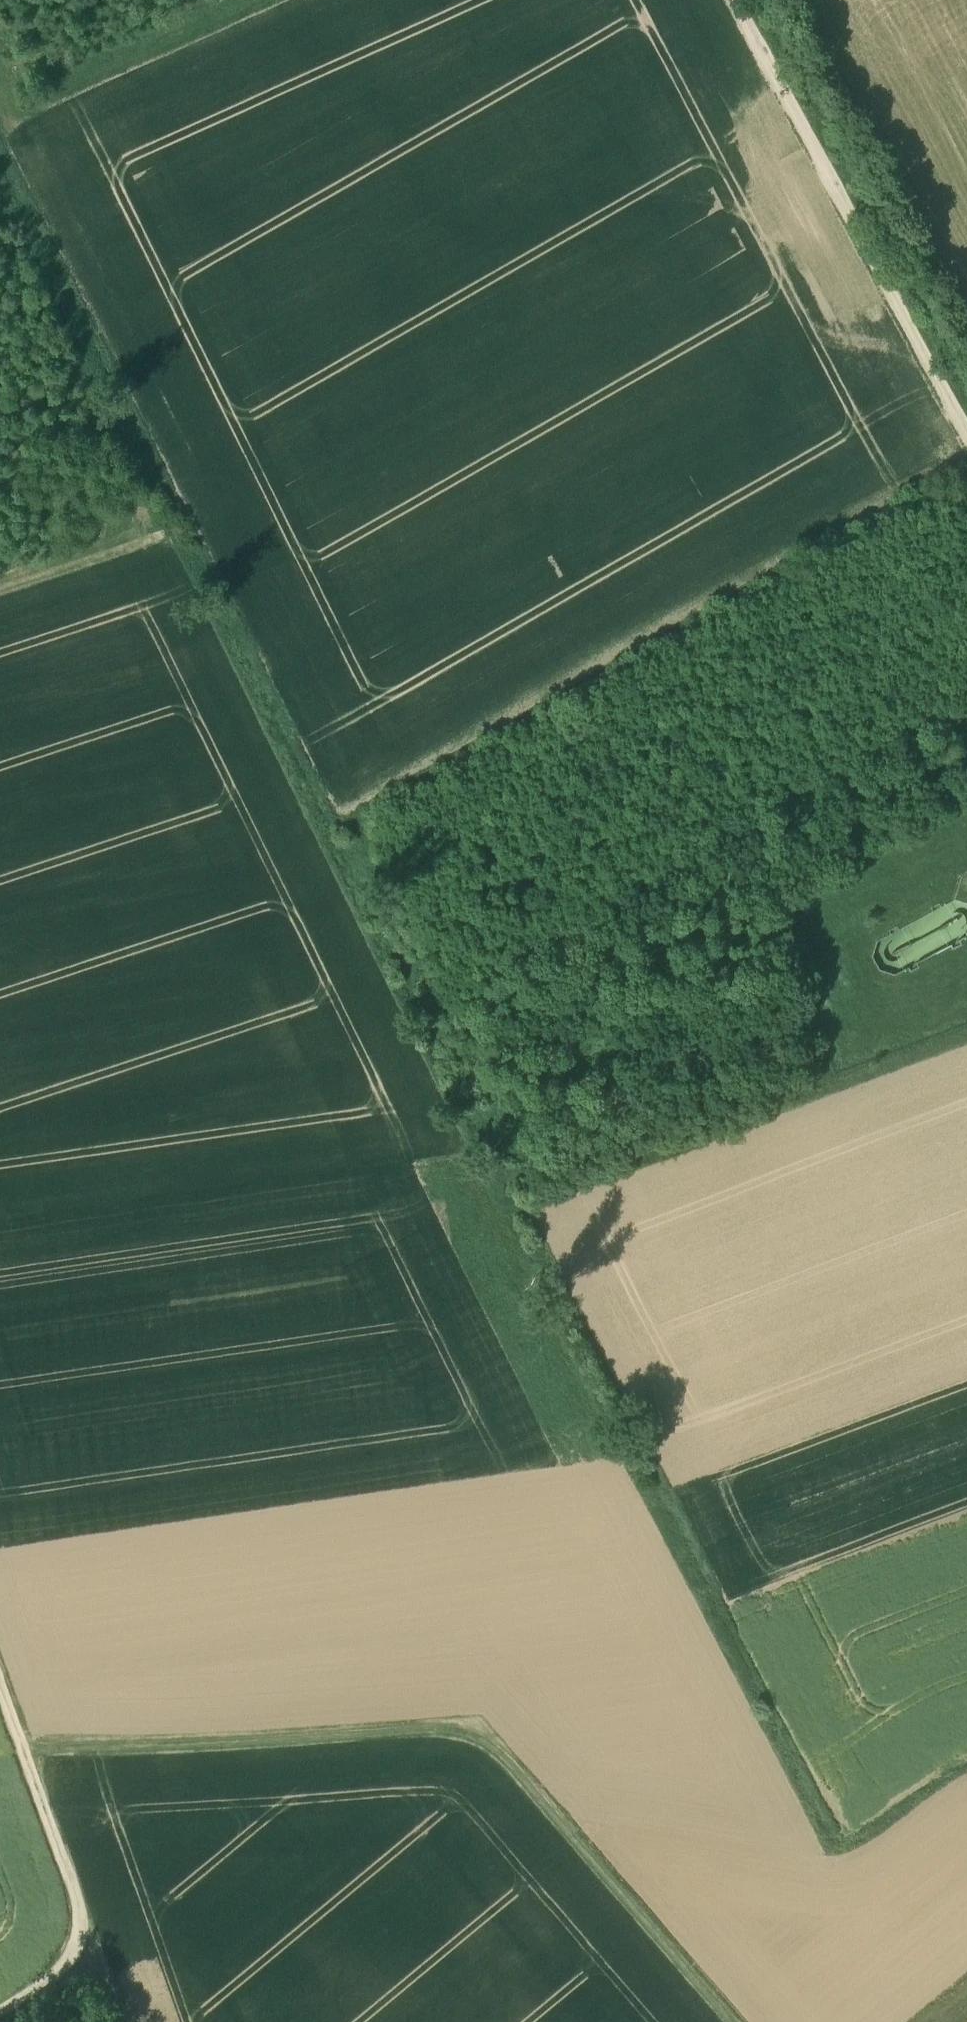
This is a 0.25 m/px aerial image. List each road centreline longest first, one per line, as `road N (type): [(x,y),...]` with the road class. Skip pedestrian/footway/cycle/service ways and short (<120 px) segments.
road 1 (track): [(24,1751),(455,1730),(477,1735),(735,2021)]
road 2 (track): [(966,430),(738,0)]
road 3 (track): [(0,1680),(81,1917),(69,1971),(0,2014)]
road 4 (track): [(0,586),(157,534)]

